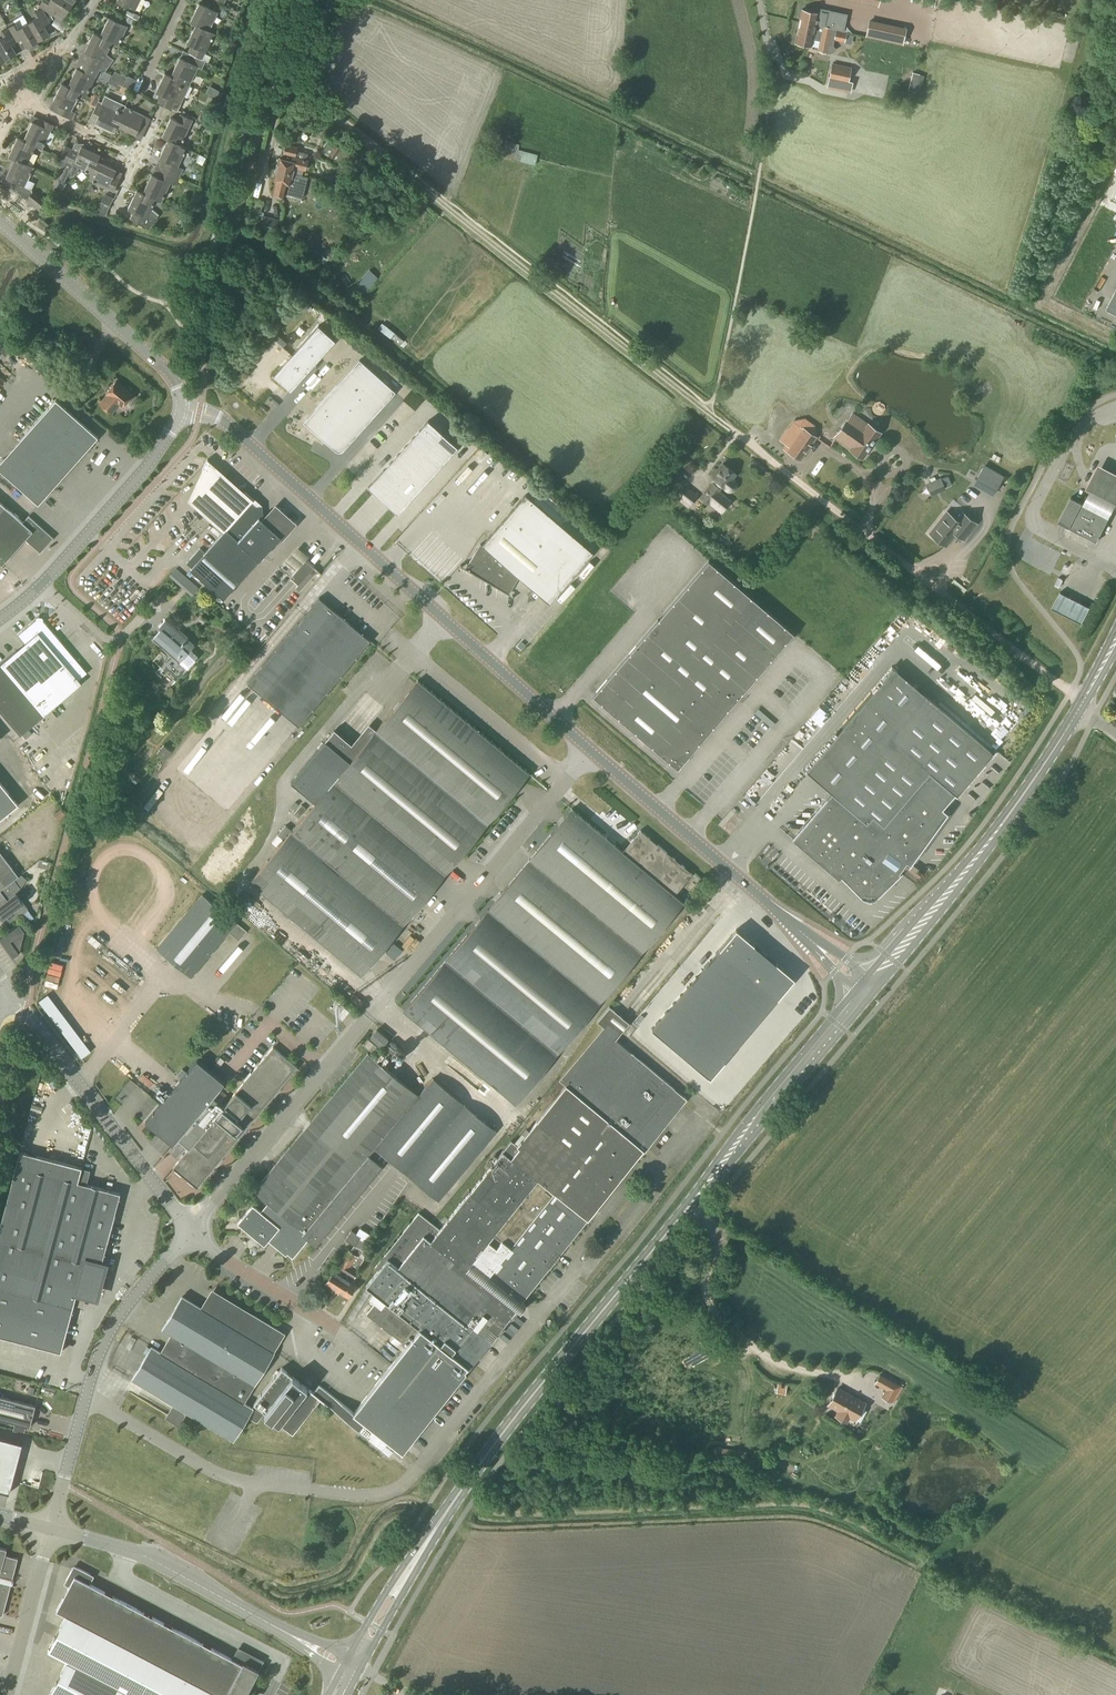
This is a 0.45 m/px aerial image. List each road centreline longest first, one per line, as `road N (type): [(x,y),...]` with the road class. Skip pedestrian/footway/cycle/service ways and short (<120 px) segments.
road 1 (secondary): [(352,1668),(481,1461),(867,989)]
road 2 (residential): [(188,1231),(590,752)]
road 3 (track): [(711,414),(289,83),(299,58)]
road 4 (tertiary): [(590,752),(225,424),(180,410)]
road 5 (track): [(1082,705),(711,414)]
road 6 (tertiary): [(867,989),(590,752)]
road 7 (secondary): [(867,989),(993,839),(1082,705)]
road 8 (residential): [(51,1530),(107,1333),(188,1231)]
road 9 (residential): [(51,1530),(140,1555),(352,1668)]
road 10 (track): [(688,1207),(719,1242),(706,1293),(724,1323),(783,1366),(839,1376),(876,1397)]
road 11 (residential): [(188,1231),(6,988)]
road 12 (residential): [(0,619),(44,586),(136,482),(180,410)]
road 13 (tertiary): [(180,410),(169,374),(0,222)]
road 14 (residential): [(338,1331),(188,1231)]
road 15 (residential): [(4,1694),(51,1530)]
road 16 (residential): [(1105,0),(1064,136)]
road 17 (residential): [(138,156),(17,97)]

